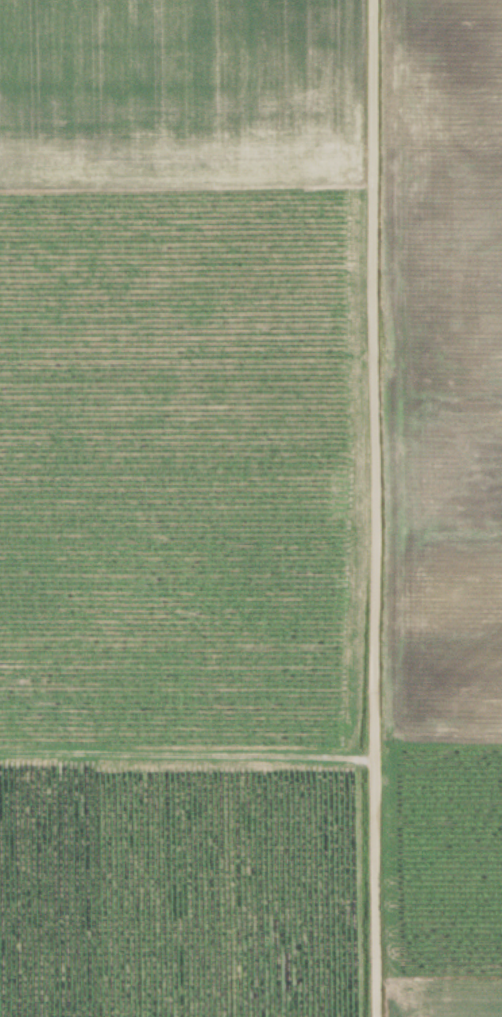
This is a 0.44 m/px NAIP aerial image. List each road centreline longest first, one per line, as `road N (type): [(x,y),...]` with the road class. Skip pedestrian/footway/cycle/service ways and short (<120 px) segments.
road 1 (residential): [(381,1016),(377,0)]

